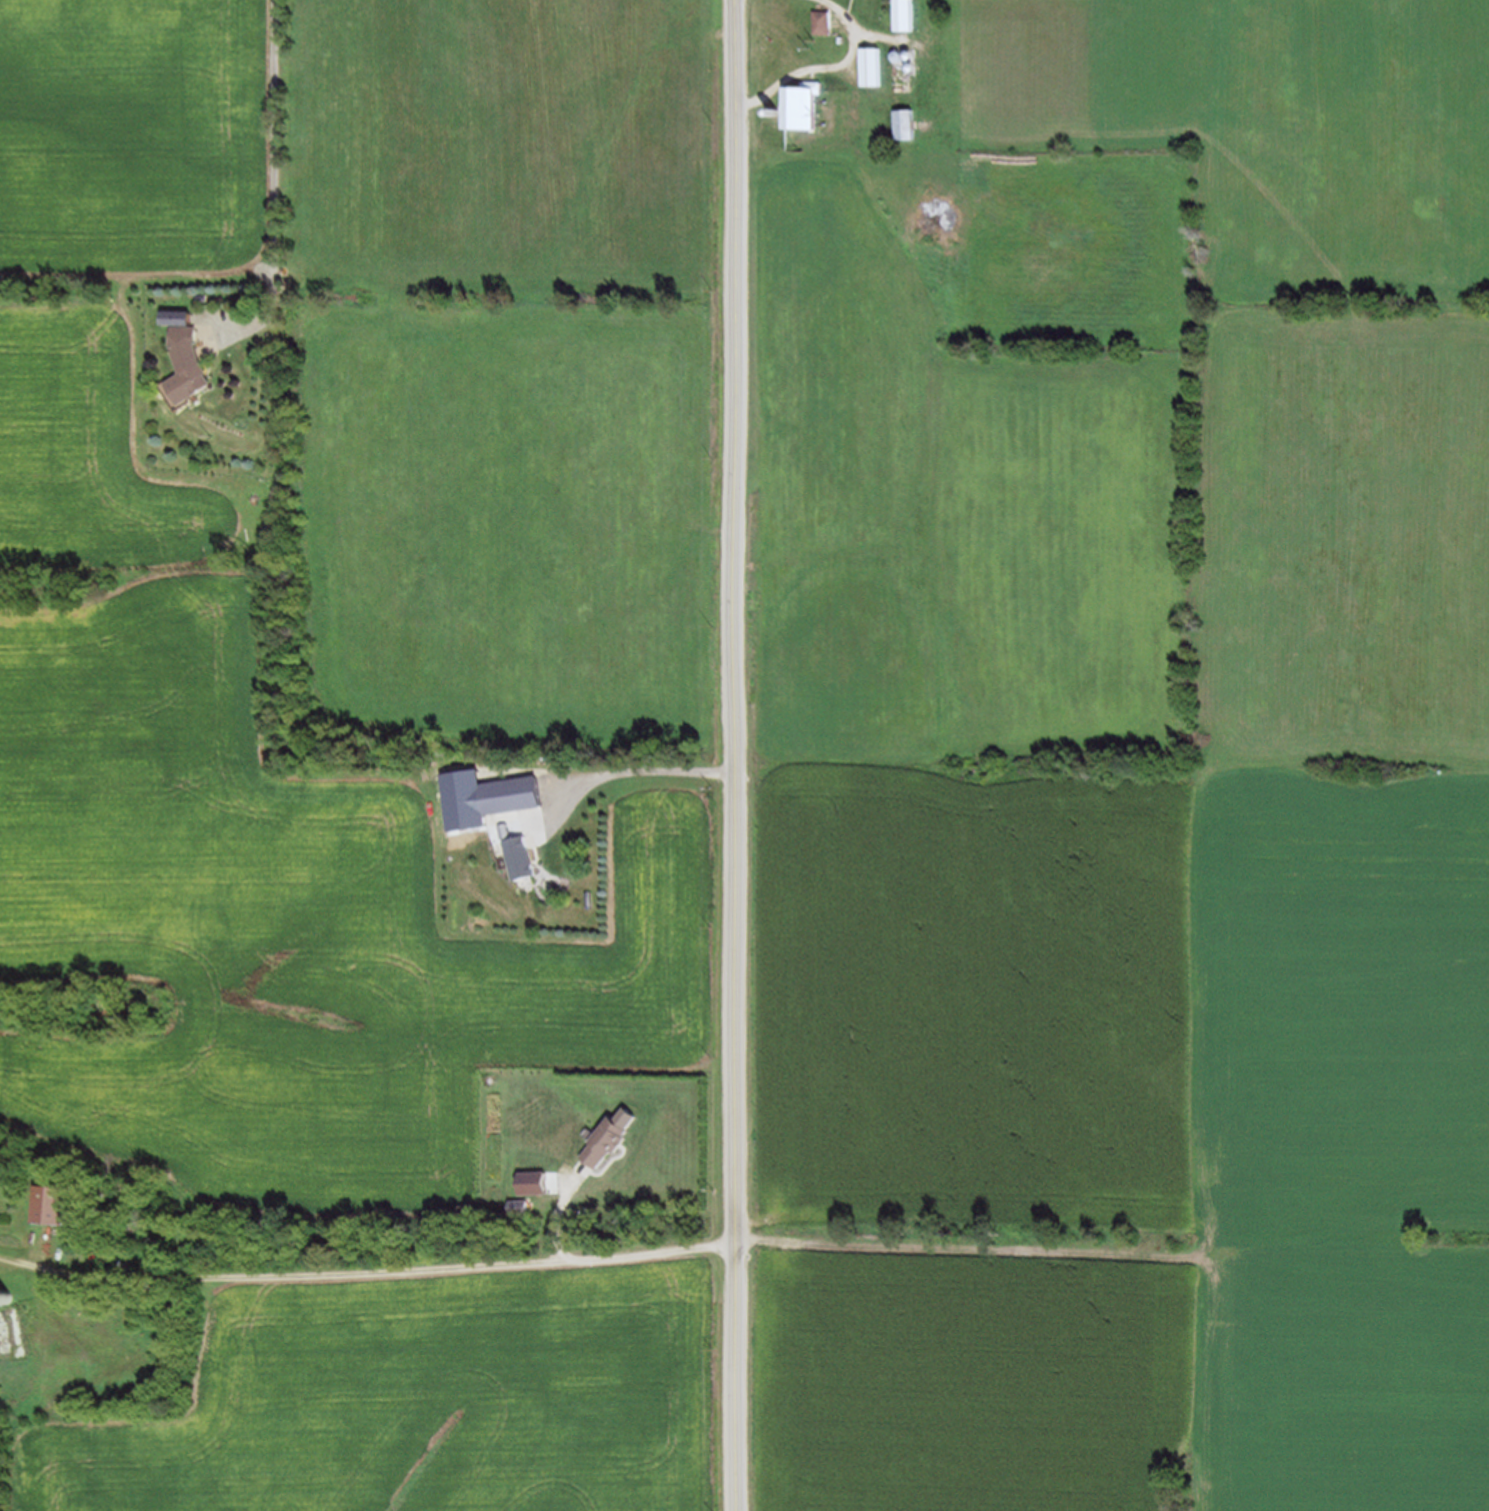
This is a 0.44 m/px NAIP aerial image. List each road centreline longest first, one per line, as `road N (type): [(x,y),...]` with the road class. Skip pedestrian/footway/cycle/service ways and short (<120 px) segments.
road 1 (secondary): [(740,1510),(737,0)]
road 2 (track): [(738,1229),(771,1243),(1186,1250)]

